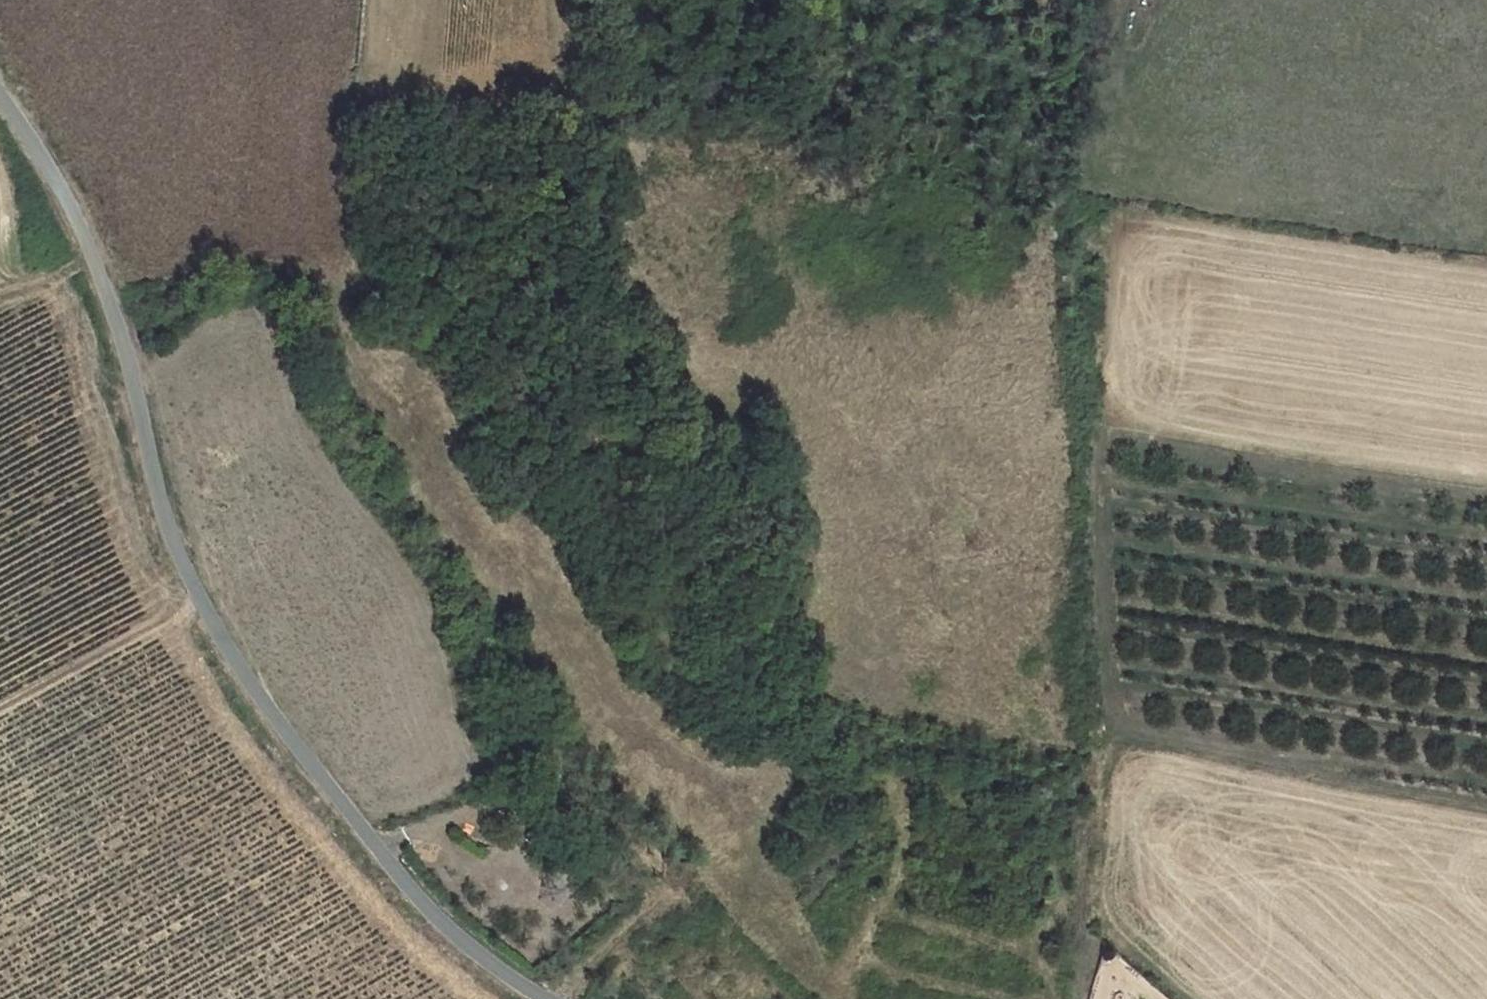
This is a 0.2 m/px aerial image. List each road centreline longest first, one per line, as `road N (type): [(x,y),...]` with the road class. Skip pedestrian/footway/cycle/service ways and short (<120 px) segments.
road 1 (unclassified): [(0,107),(75,220),(100,302),(121,337),(170,523),(203,608),(322,782),(428,909),(552,998)]
road 2 (track): [(1073,998),(1088,736),(1089,387),(1079,370),(1067,283),(1066,177)]

